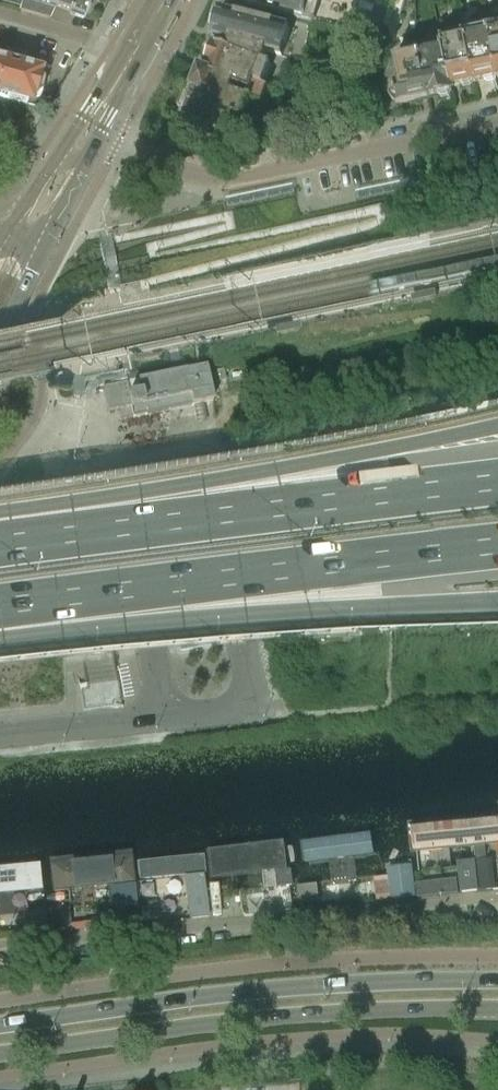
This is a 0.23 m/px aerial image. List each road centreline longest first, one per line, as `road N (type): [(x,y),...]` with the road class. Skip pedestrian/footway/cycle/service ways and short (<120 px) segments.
road 1 (motorway): [(497,427),(0,514)]
road 2 (motorway): [(497,484),(0,550)]
road 3 (motorway): [(0,609),(497,546)]
road 4 (secondary): [(497,980),(285,987),(0,1025)]
road 5 (secondary): [(0,1054),(269,1018),(497,1009)]
road 6 (residential): [(0,947),(497,903)]
road 7 (motorway): [(0,613),(497,604)]
road 8 (residential): [(497,123),(224,178),(94,153)]

